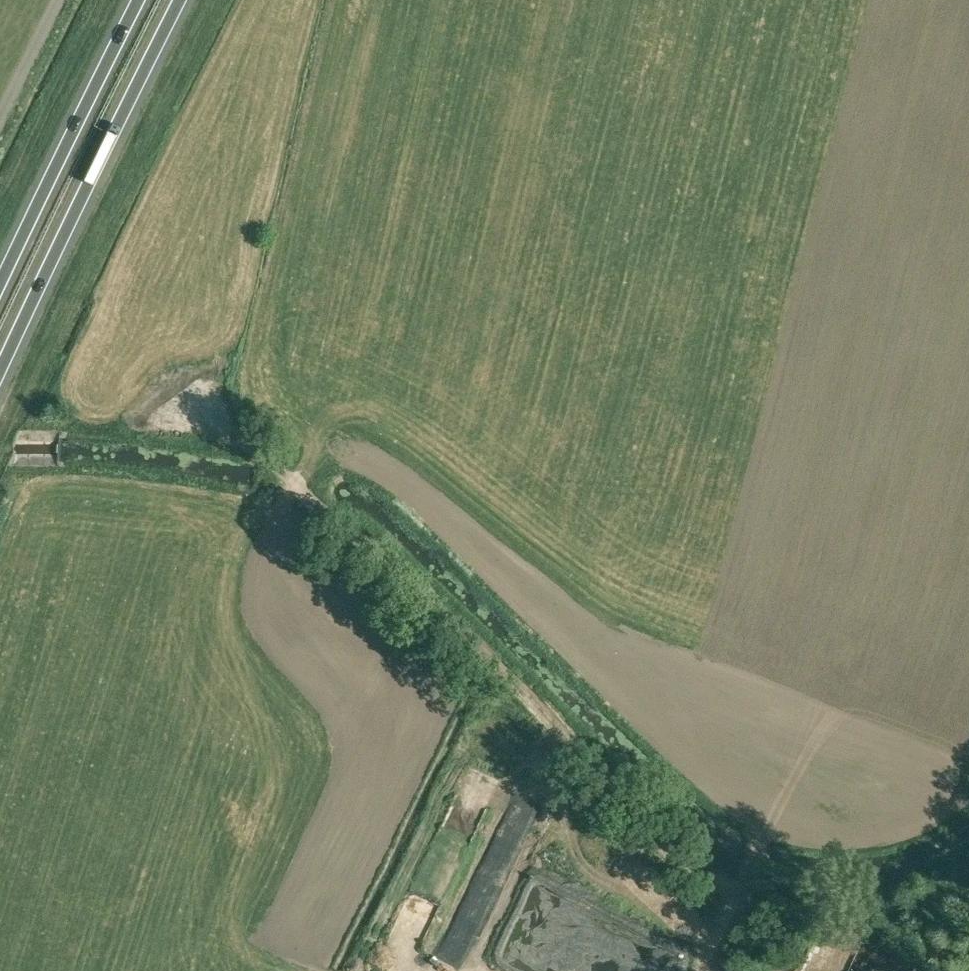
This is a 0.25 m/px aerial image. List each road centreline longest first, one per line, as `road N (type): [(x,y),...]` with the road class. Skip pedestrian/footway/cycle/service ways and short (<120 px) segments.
road 1 (trunk): [(0,370),(180,0)]
road 2 (trunk): [(138,0),(0,285)]
road 3 (unclassified): [(59,0),(0,119)]

